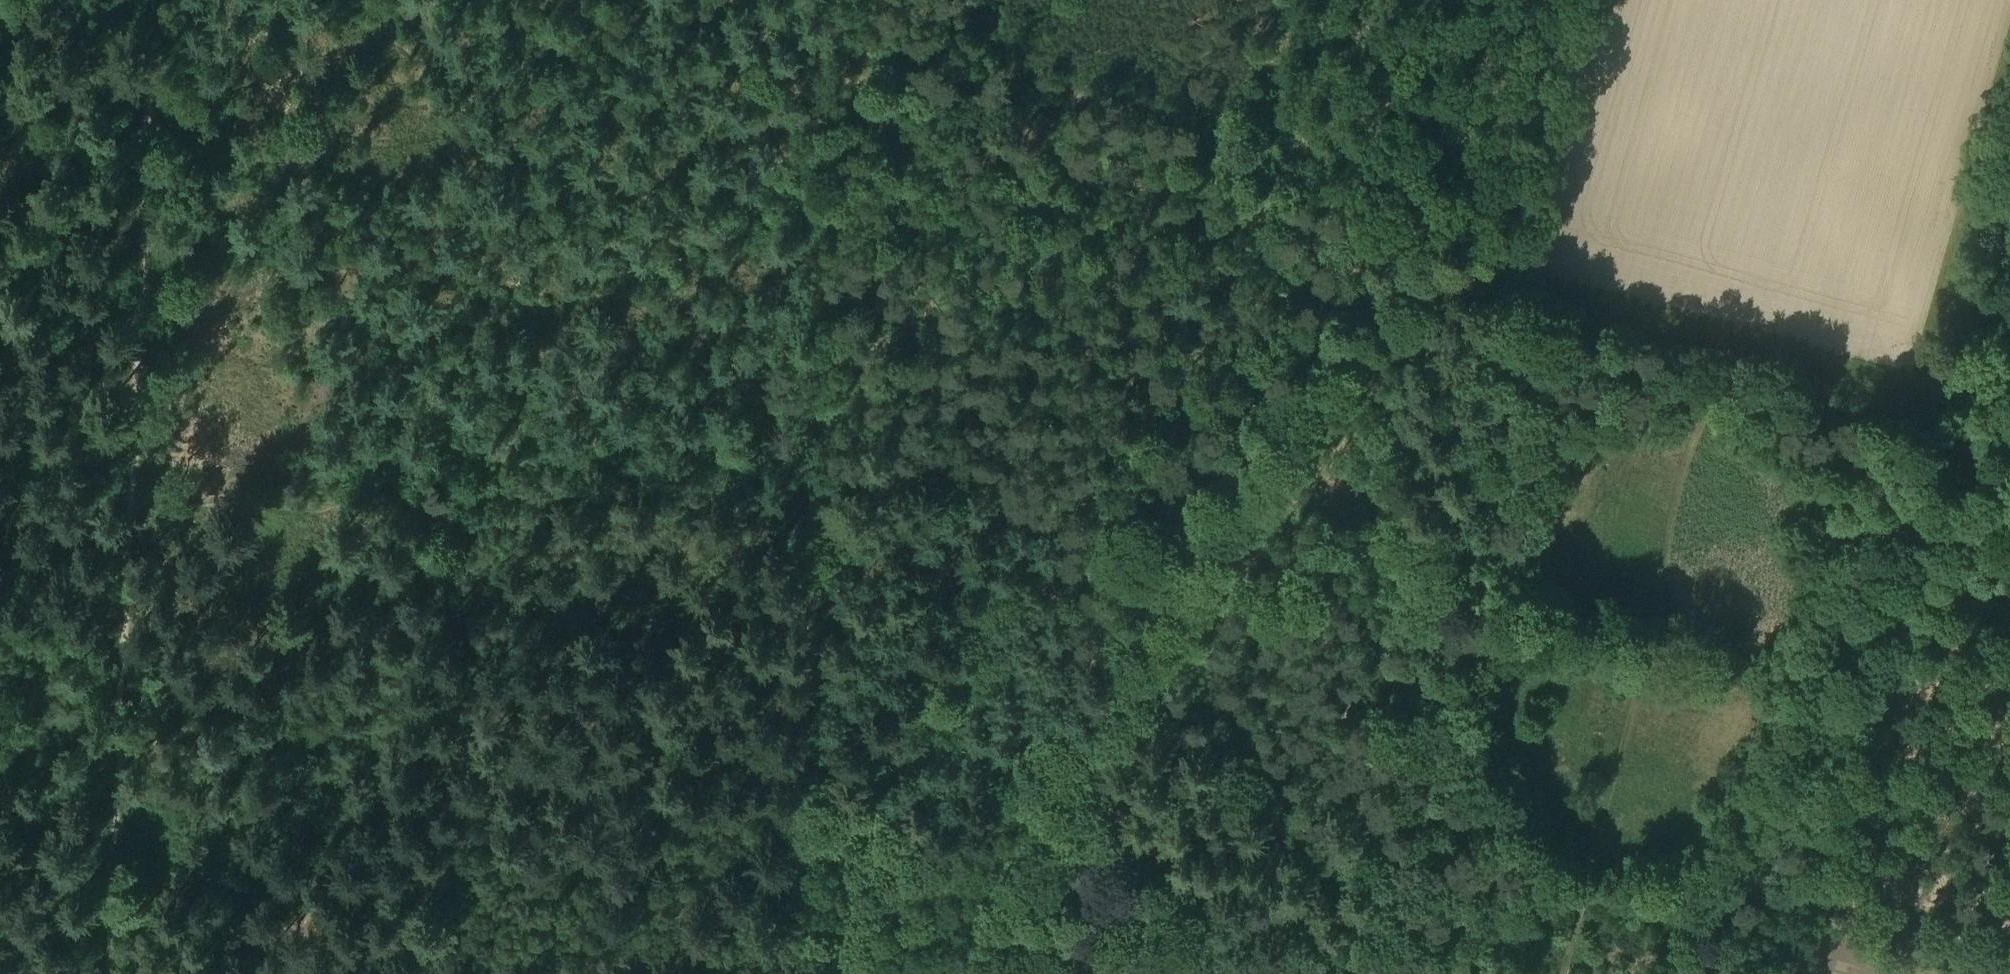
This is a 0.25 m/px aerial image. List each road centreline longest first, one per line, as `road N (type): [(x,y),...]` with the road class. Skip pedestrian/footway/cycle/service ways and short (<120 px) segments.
road 1 (track): [(103,973),(148,0)]
road 2 (track): [(853,0),(822,137),(820,229),(137,245)]

